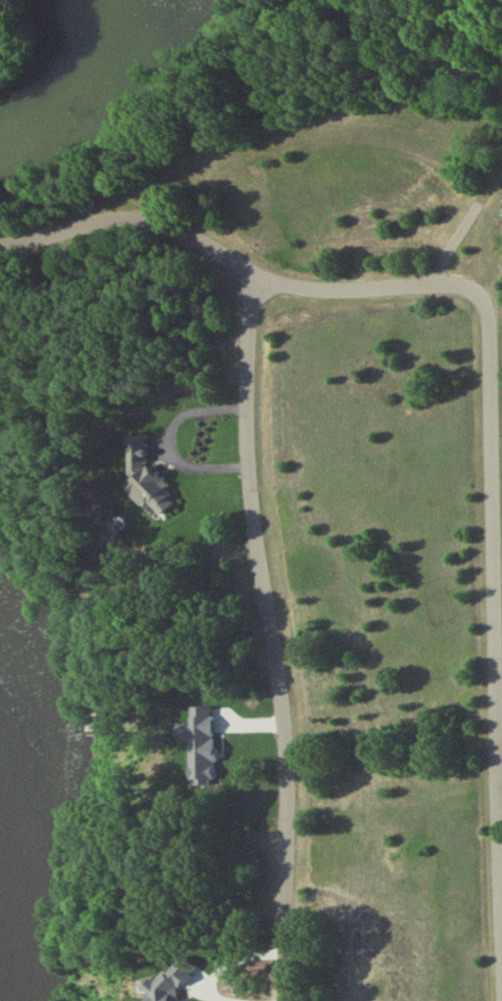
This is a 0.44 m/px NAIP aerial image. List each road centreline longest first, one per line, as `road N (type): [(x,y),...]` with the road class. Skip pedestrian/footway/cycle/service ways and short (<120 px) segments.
road 1 (residential): [(260,289),(246,368),(248,479),(289,775),(285,1000)]
road 2 (residential): [(0,246),(127,223),(173,232),(260,289),(312,296),(468,292)]
road 3 (residential): [(501,760),(489,312),(468,292)]

